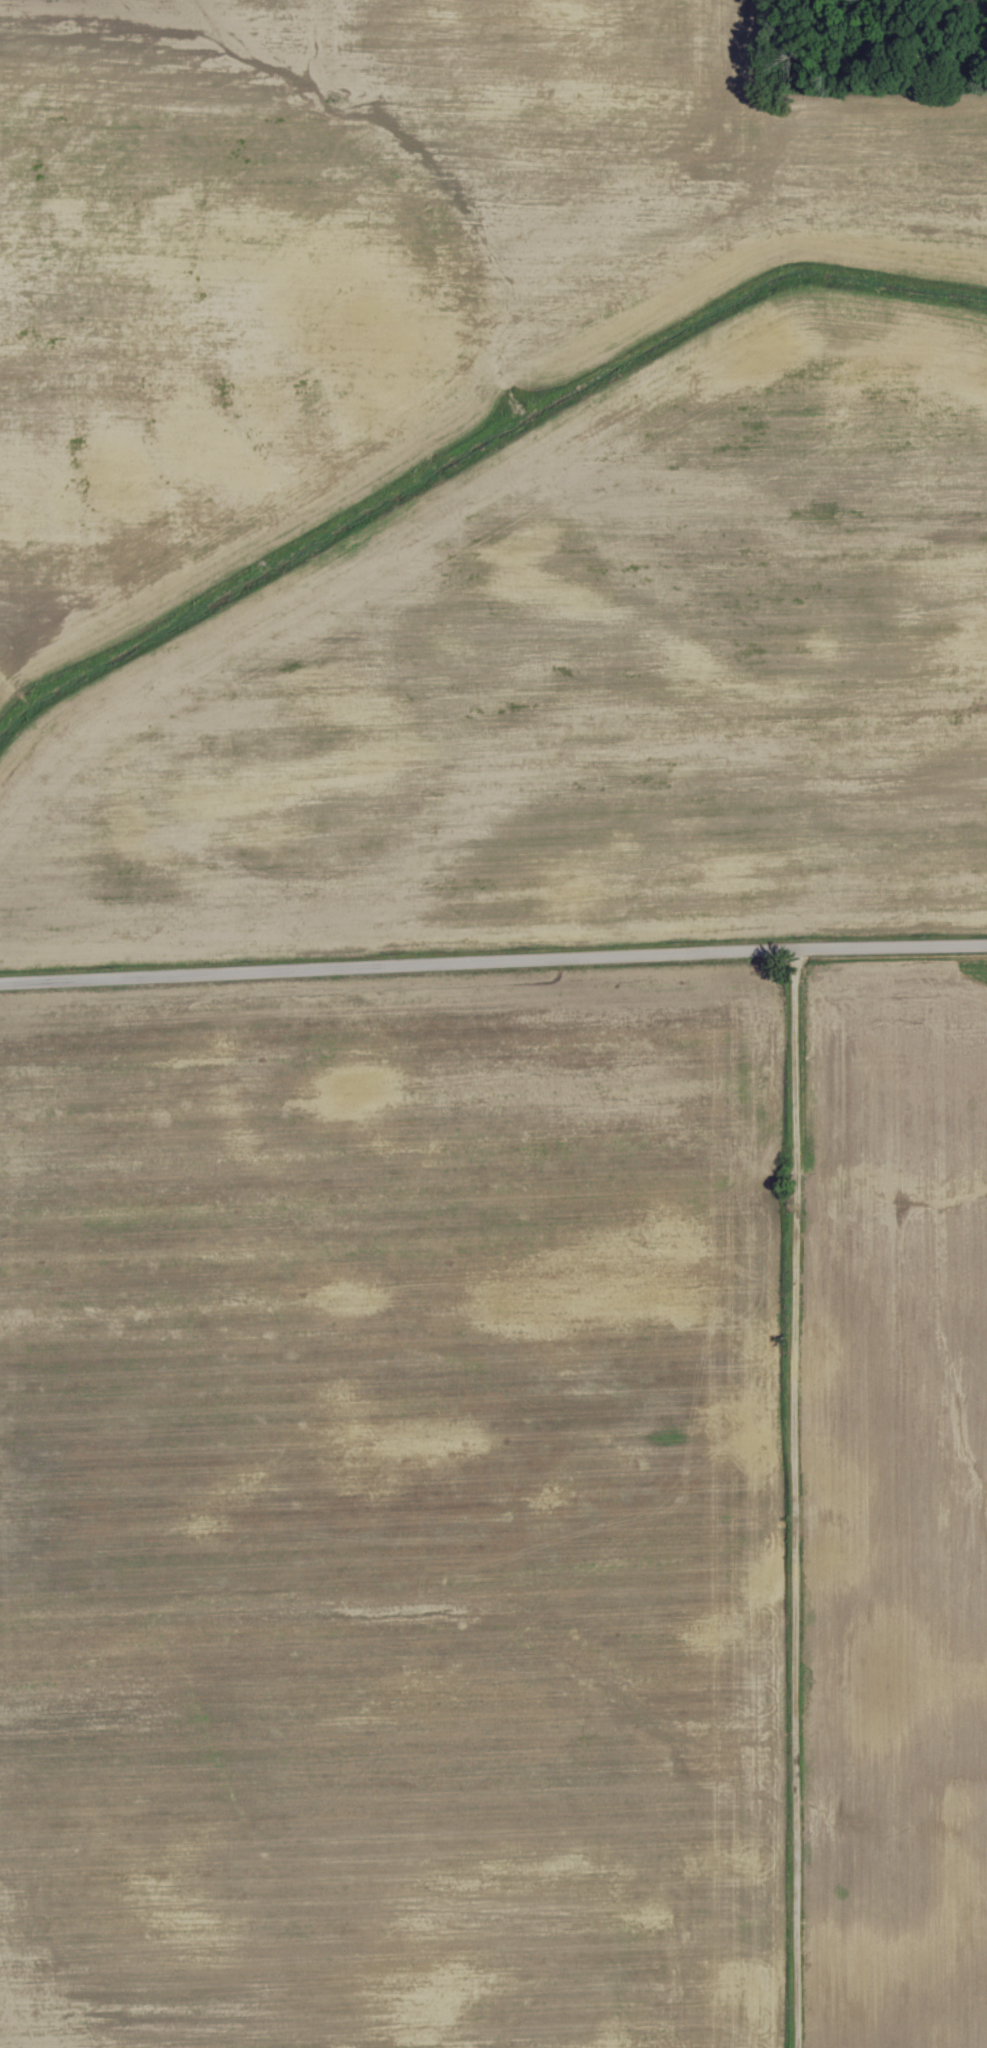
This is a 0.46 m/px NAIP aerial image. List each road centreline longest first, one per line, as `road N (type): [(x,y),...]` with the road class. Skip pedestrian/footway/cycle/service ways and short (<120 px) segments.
road 1 (residential): [(986,949),(0,984)]

